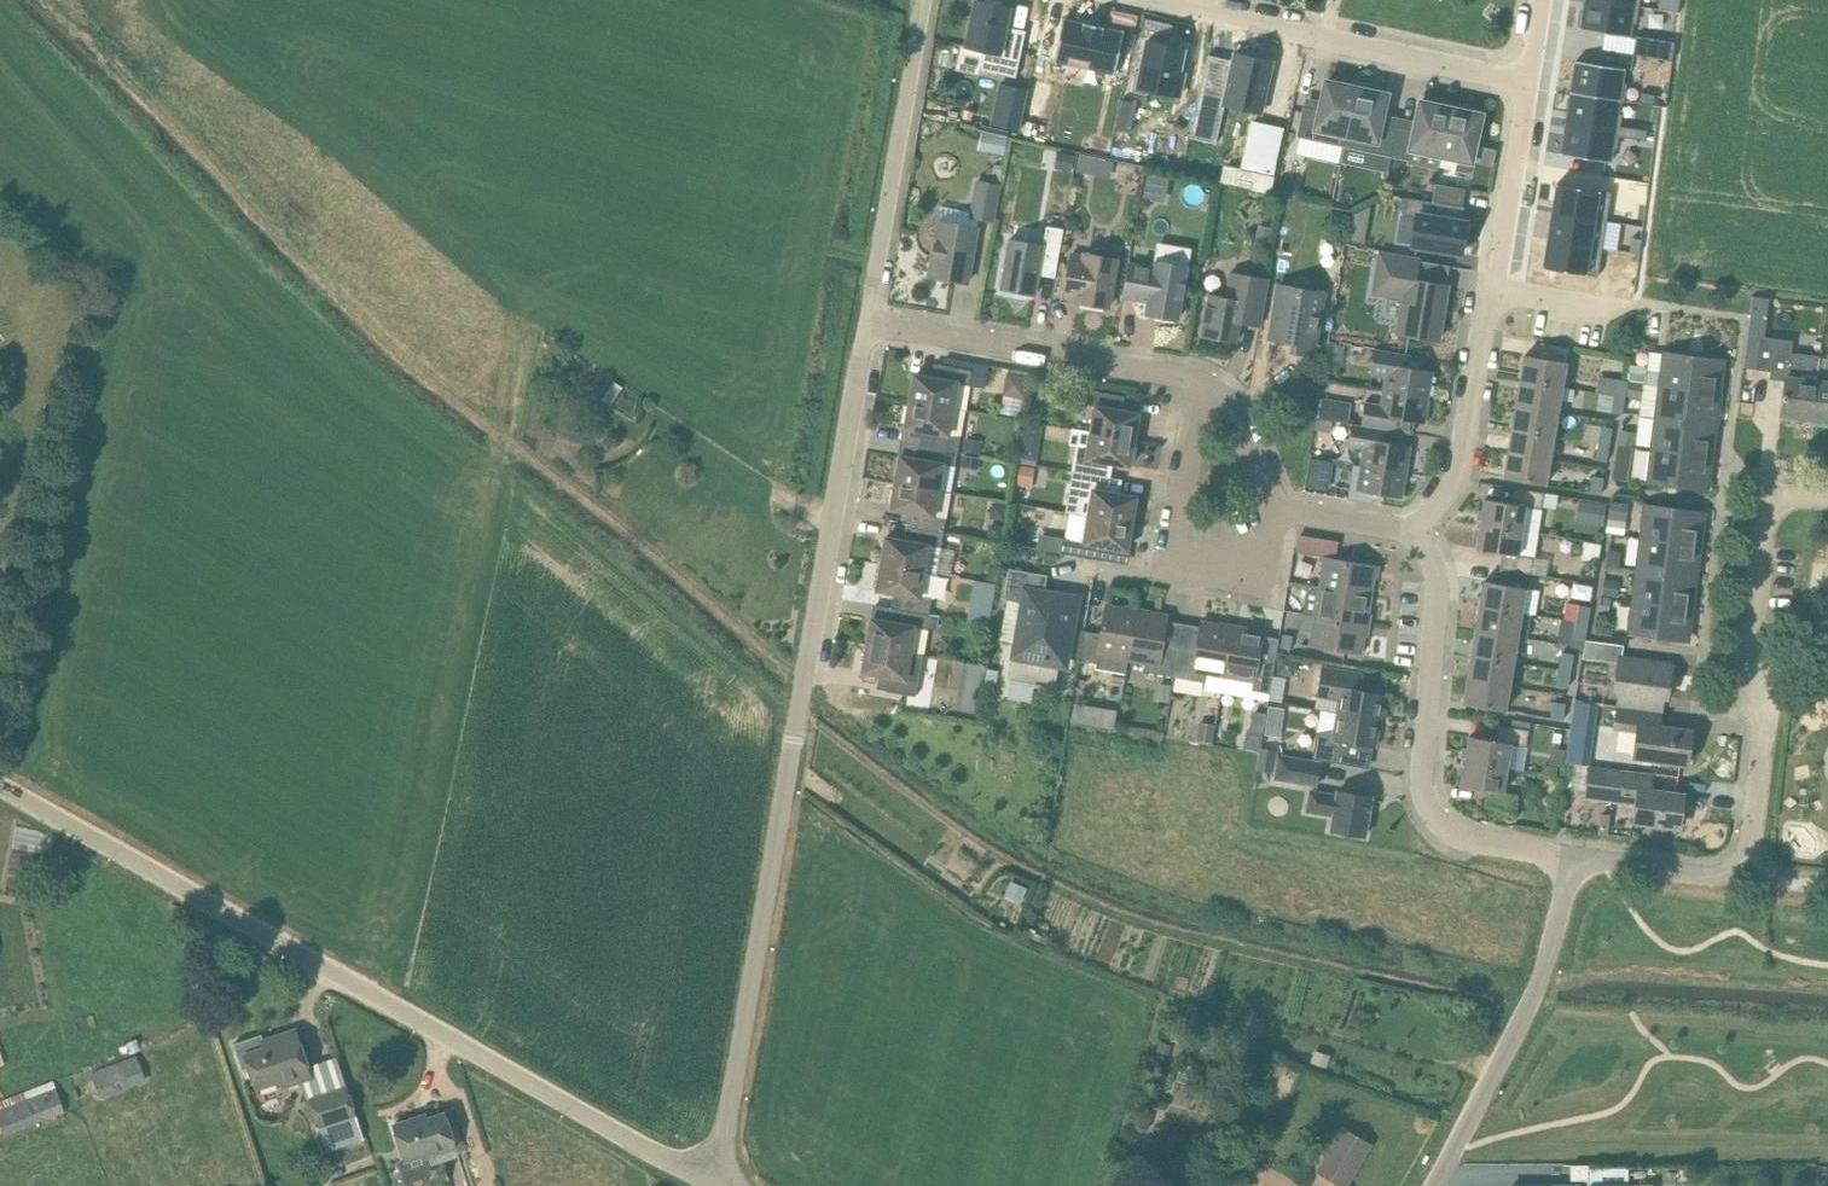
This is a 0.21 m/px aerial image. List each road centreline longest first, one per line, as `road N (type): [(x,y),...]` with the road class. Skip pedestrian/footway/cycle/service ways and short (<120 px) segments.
road 1 (unclassified): [(721,1185),(866,321)]
road 2 (unclassified): [(719,1185),(0,783)]
road 3 (residential): [(1414,530),(1459,475),(1495,310),(1528,80)]
road 4 (residential): [(1742,878),(1764,715),(1759,523),(1775,479),(1827,479)]
road 5 (residential): [(1576,855),(1468,839),(1431,810),(1424,767),(1437,567),(1414,530)]
road 6 (residential): [(1528,80),(1147,0)]
road 7 (residential): [(1435,1185),(1542,973),(1576,855)]
road 8 (residential): [(1282,512),(1265,576),(1167,558),(1200,379)]
road 9 (residential): [(1200,379),(866,321)]
road 10 (unclassified): [(866,321),(924,0)]
road 11 (residential): [(1742,878),(1576,855)]
road 12 (residential): [(1282,512),(1222,394),(1200,379)]
road 13 (residential): [(1414,530),(1282,512)]

